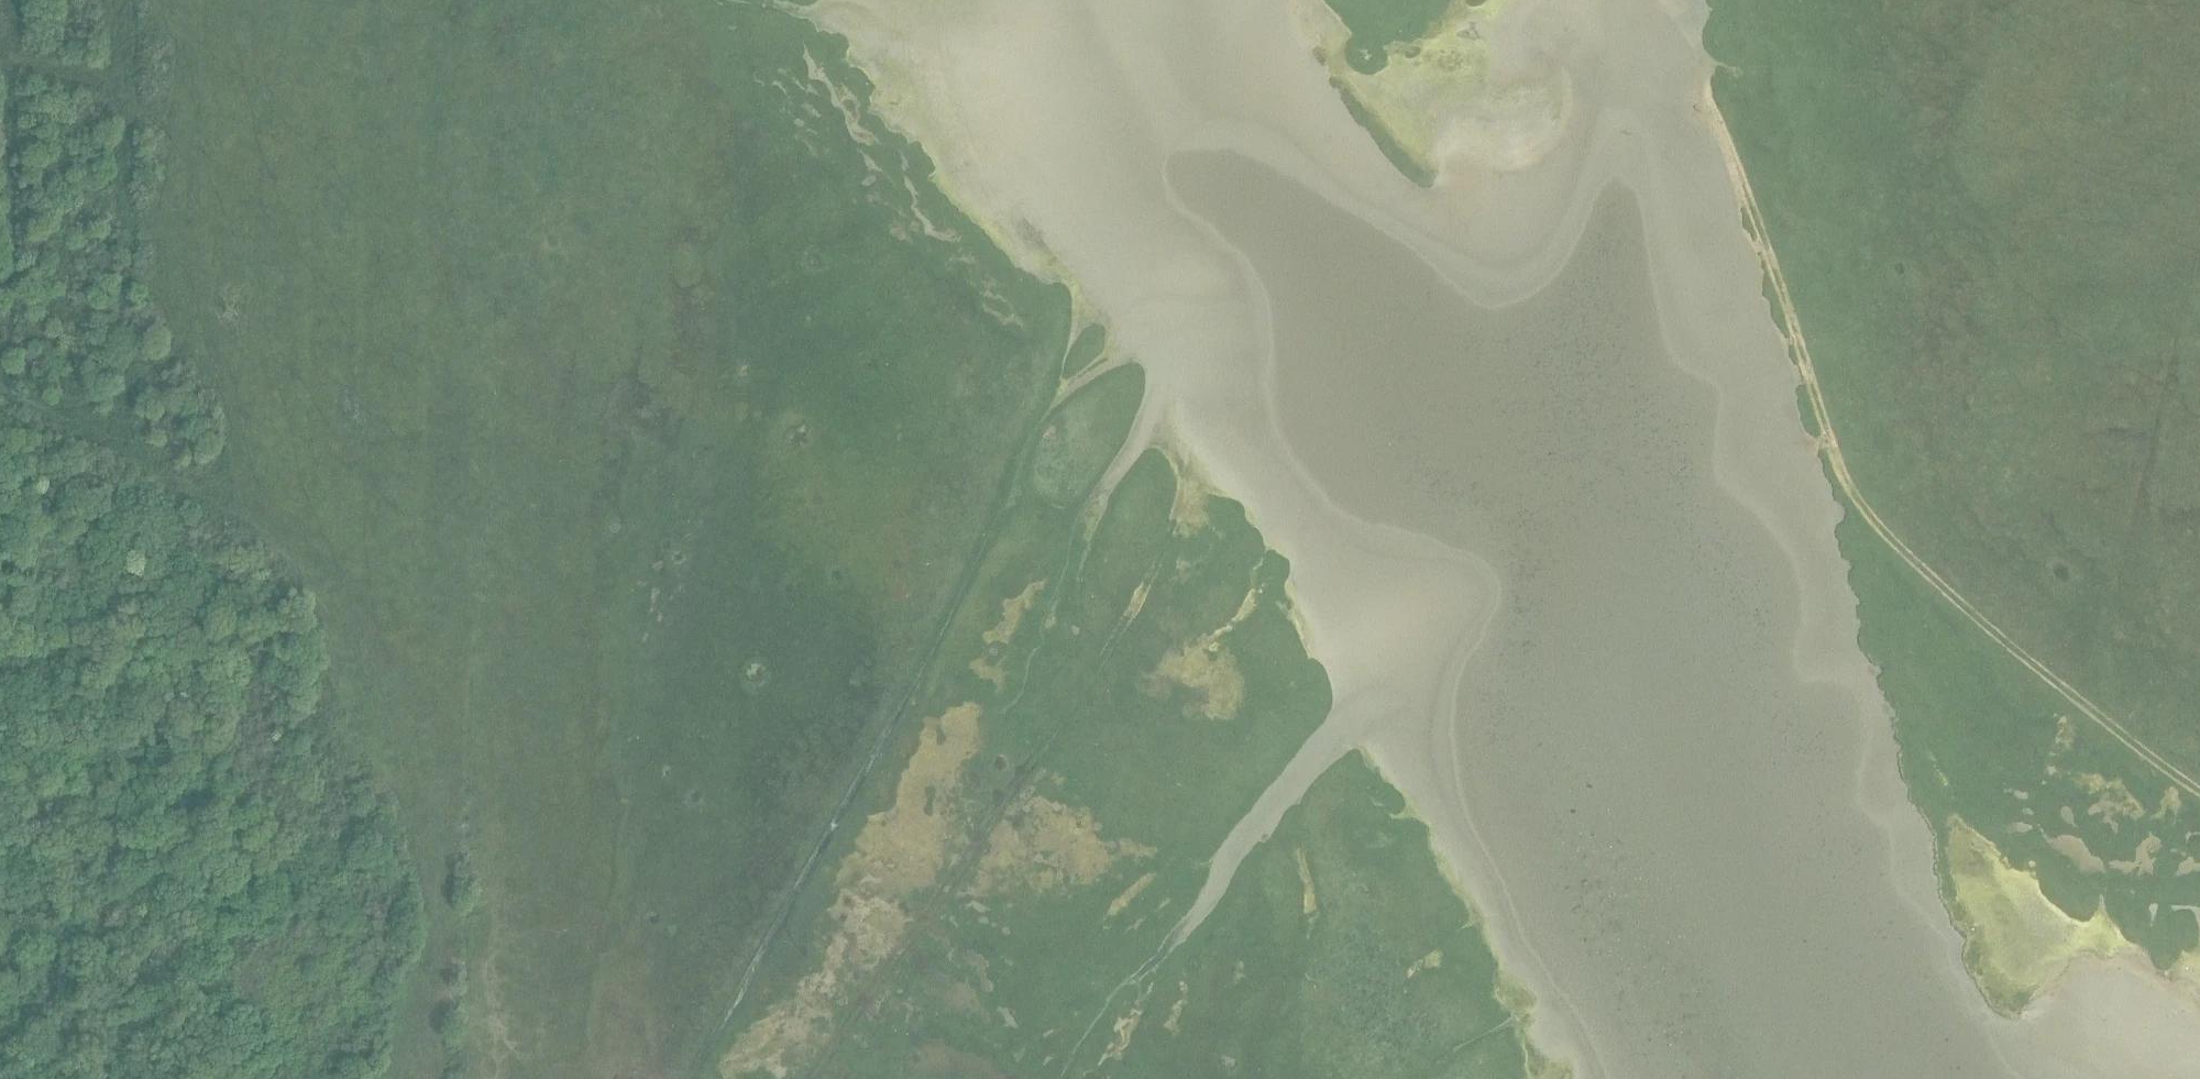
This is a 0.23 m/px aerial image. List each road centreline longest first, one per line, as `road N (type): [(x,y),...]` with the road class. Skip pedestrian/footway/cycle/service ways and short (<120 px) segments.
road 1 (track): [(2199,788),(1976,618),(1899,547),(1842,474),(1775,243),(1660,0)]

